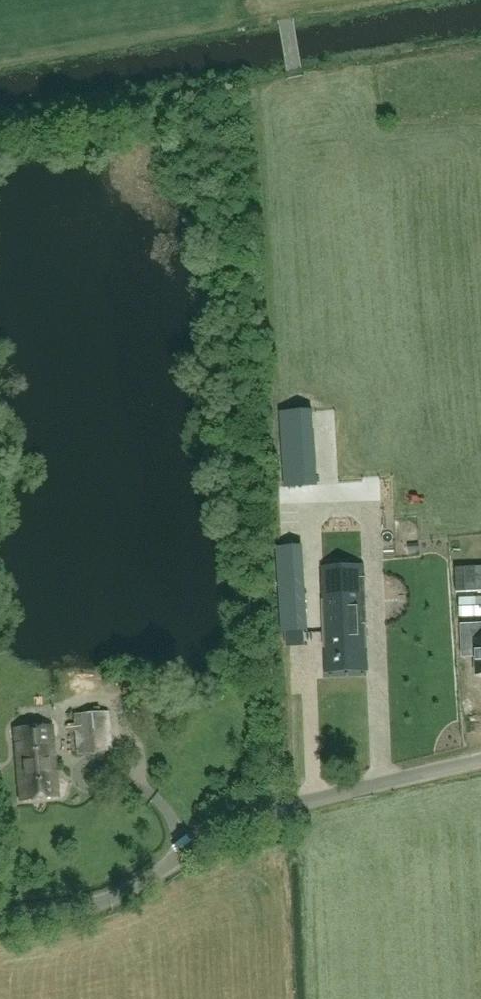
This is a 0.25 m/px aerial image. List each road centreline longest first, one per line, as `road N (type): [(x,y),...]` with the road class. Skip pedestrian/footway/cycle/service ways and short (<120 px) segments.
road 1 (unclassified): [(0,920),(106,902),(220,831),(310,798),(480,759)]

